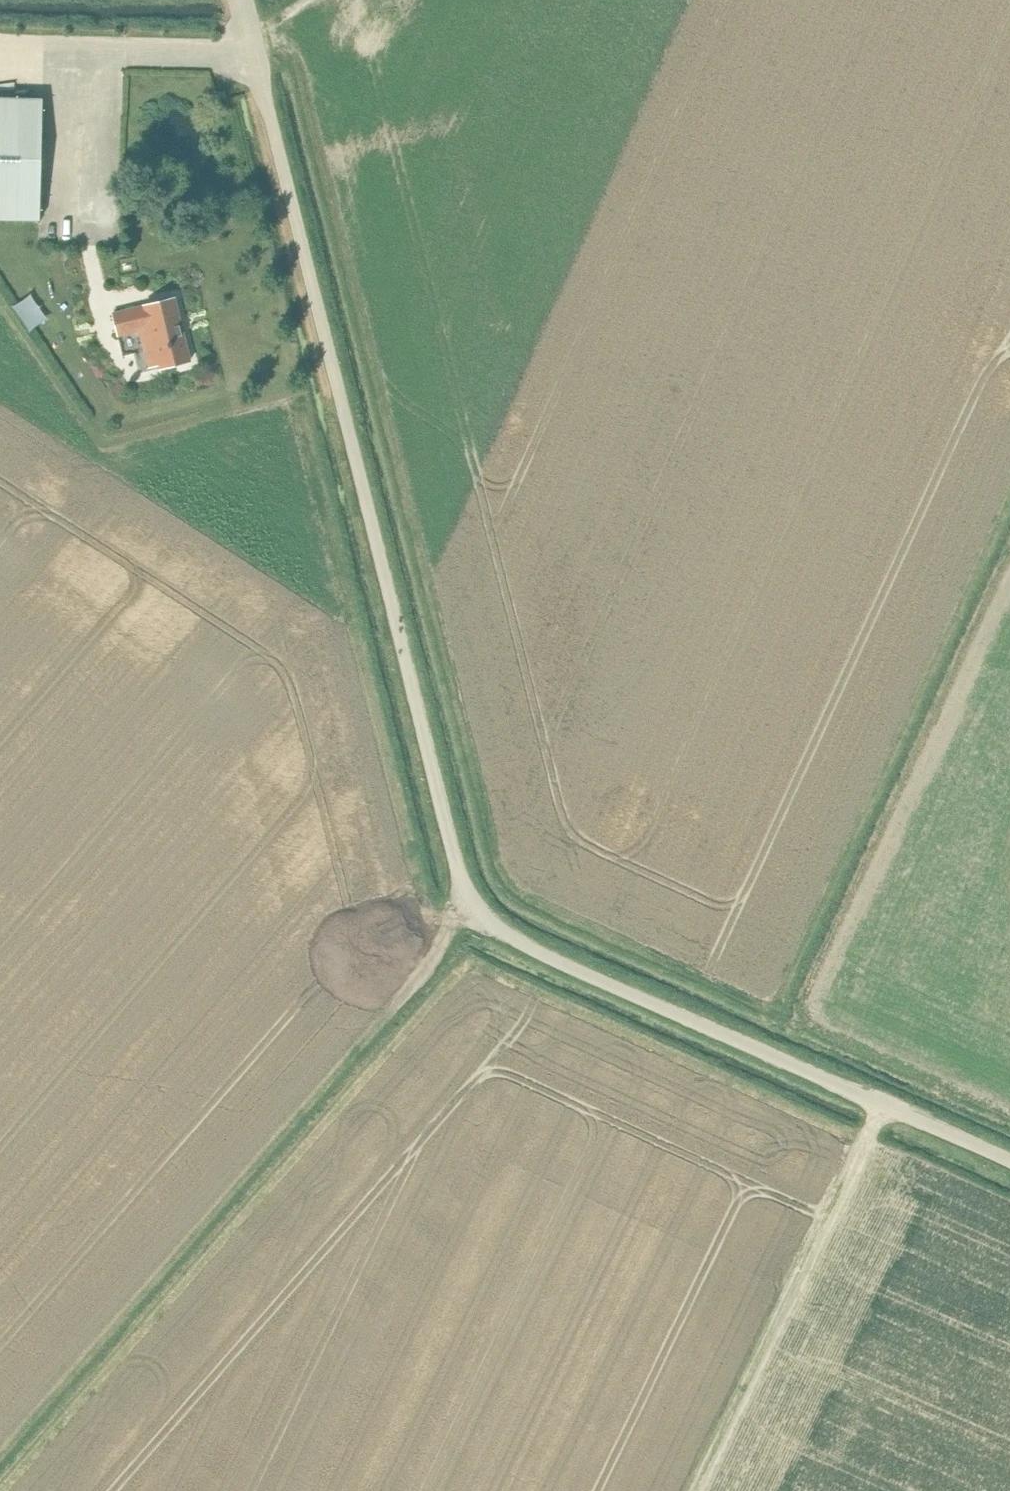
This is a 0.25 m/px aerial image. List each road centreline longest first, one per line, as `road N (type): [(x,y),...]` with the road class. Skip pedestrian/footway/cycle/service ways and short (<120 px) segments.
road 1 (unclassified): [(1009,1162),(517,944),(469,907),(242,0)]

